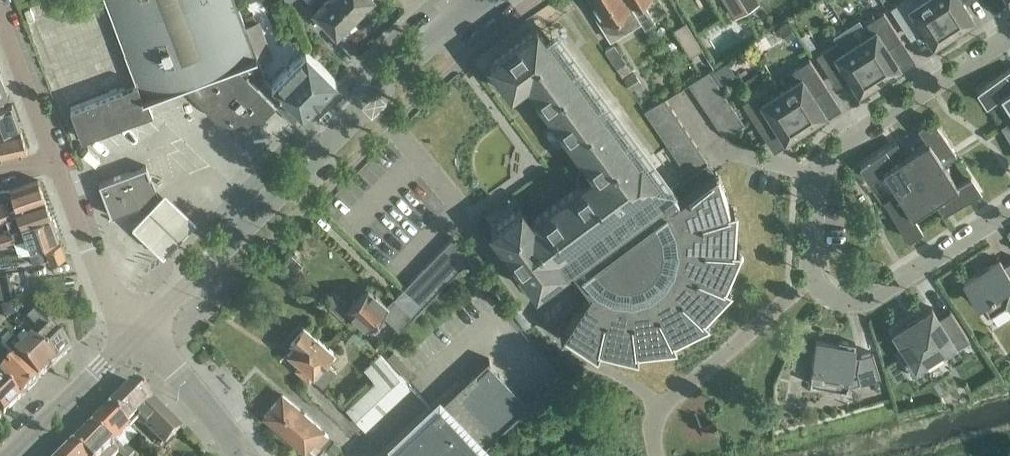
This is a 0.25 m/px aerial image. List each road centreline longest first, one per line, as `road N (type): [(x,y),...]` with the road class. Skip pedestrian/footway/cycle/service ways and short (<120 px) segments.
road 1 (residential): [(1009,33),(850,135),(812,176),(808,283),(850,305),(1009,210)]
road 2 (residential): [(144,330),(404,67),(483,0)]
road 3 (residential): [(144,330),(109,289),(52,155)]
road 4 (residential): [(14,455),(144,330)]
road 5 (residential): [(247,455),(144,330)]
road 6 (residential): [(52,155),(0,17)]

